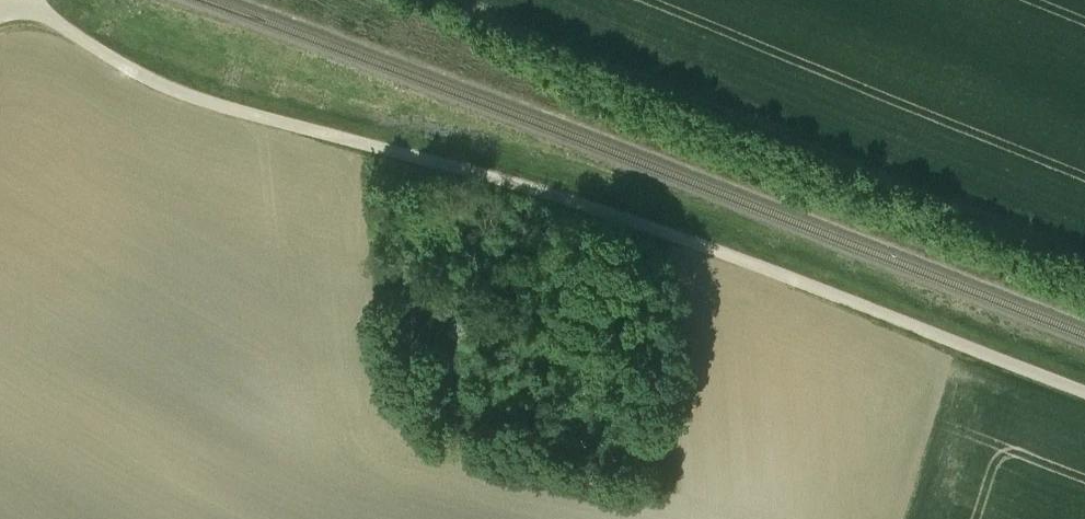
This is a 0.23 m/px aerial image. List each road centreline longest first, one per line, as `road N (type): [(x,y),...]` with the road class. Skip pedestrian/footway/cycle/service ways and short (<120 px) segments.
road 1 (track): [(1084,394),(538,190),(182,100),(19,10)]

